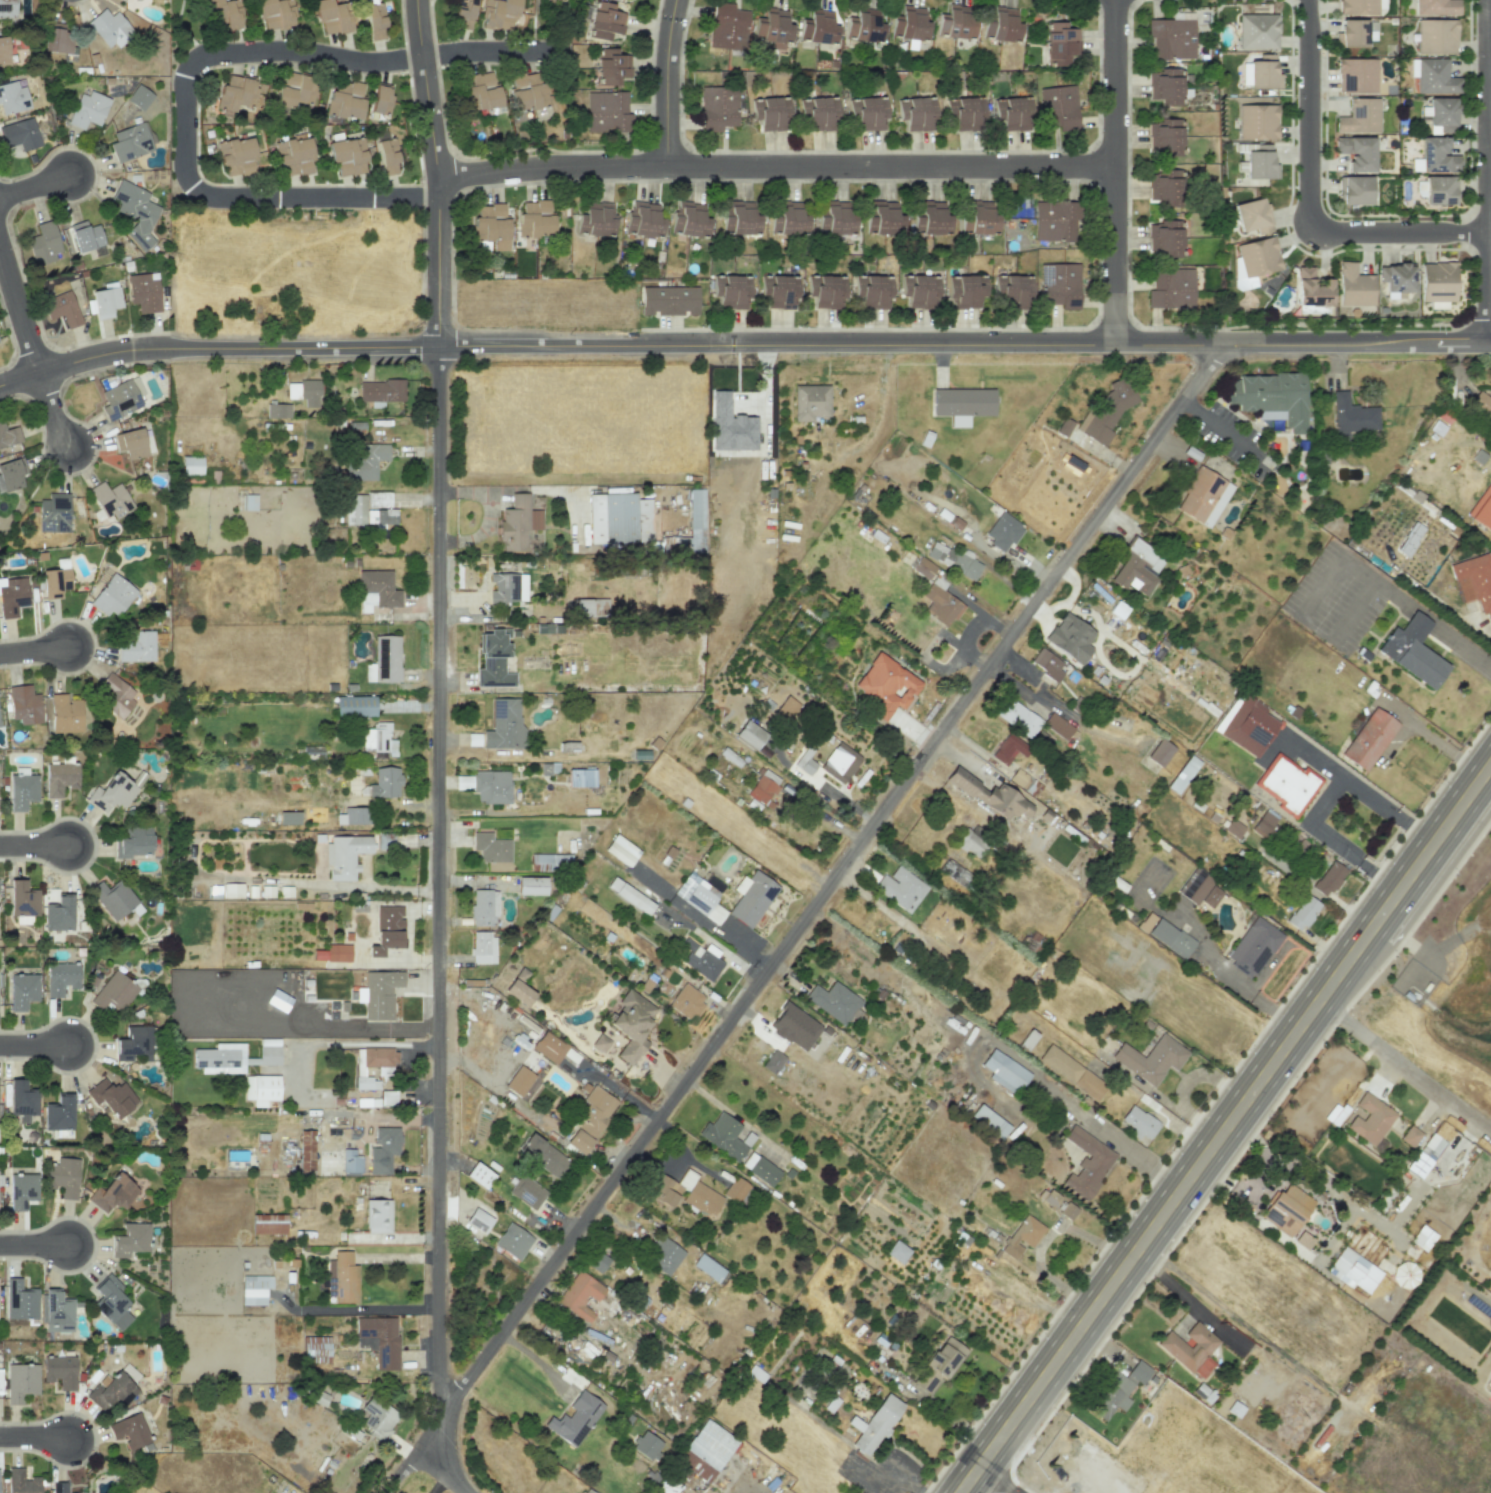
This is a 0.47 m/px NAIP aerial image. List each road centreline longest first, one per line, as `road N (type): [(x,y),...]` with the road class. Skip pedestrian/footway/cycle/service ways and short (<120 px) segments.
road 1 (residential): [(0,384),(142,348),(1490,340)]
road 2 (residential): [(1222,344),(386,1492)]
road 3 (residential): [(443,1415),(438,345)]
road 4 (secondary): [(1371,929),(963,1492)]
road 5 (residential): [(1112,165),(555,165),(436,174)]
road 6 (residential): [(563,51),(355,62),(295,51),(217,54),(198,61),(186,89)]
road 7 (residential): [(1485,231),(1335,231),(1317,223),(1307,207),(1307,0)]
road 8 (residential): [(186,89),(185,173),(196,192),(437,201)]
road 9 (residential): [(416,0),(436,174),(438,345)]
road 10 (residential): [(1117,0),(1113,344)]
road 11 (residential): [(1488,340),(1487,0)]
road 12 (secondary): [(1490,740),(1421,834),(1371,929)]
road 13 (residential): [(1318,999),(1490,1131)]
road 14 (secondary): [(1371,929),(1444,852),(1490,786)]
road 15 (residential): [(674,0),(666,165)]
road 16 (residential): [(38,372),(0,253)]

